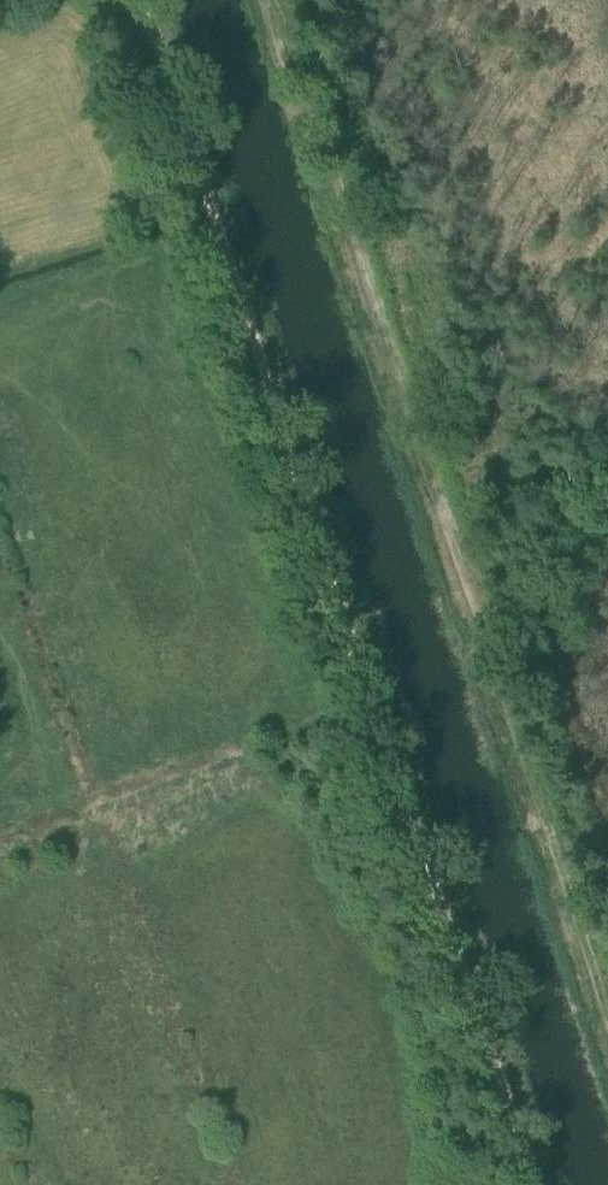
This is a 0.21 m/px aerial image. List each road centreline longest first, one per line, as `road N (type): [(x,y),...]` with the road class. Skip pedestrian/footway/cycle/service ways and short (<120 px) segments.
road 1 (track): [(534,1184),(139,0)]
road 2 (track): [(271,0),(607,1012)]

